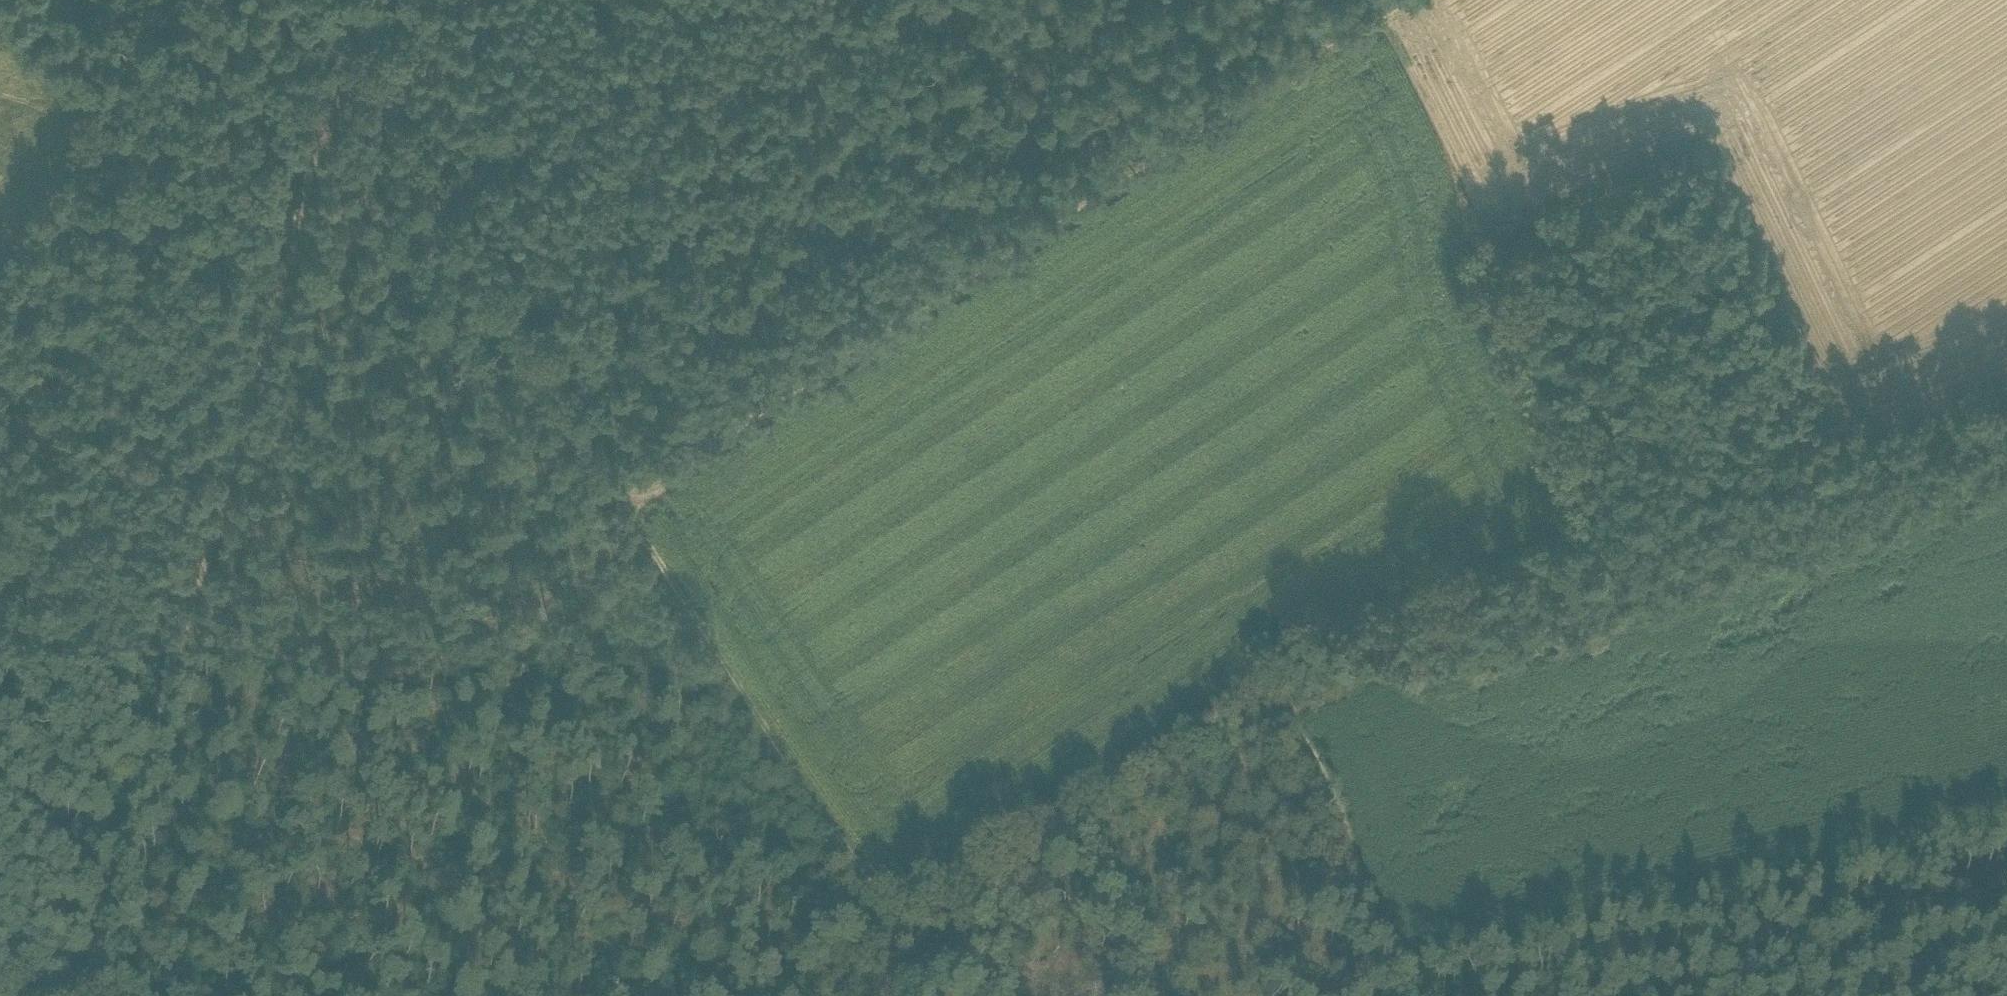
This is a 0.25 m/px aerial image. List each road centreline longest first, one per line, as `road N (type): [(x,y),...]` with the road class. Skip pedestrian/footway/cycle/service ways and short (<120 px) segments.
road 1 (track): [(620,503),(880,895),(911,918),(939,918),(996,888),(1098,821),(1138,778),(1251,709),(1286,721),(1321,754),(1403,995)]
road 2 (track): [(343,30),(84,995)]
road 3 (track): [(620,503),(1401,0)]
road 4 (track): [(343,30),(620,503)]
road 5 (track): [(2006,951),(1794,995)]
road 6 (track): [(891,903),(807,995)]
road 7 (track): [(0,37),(80,128)]

